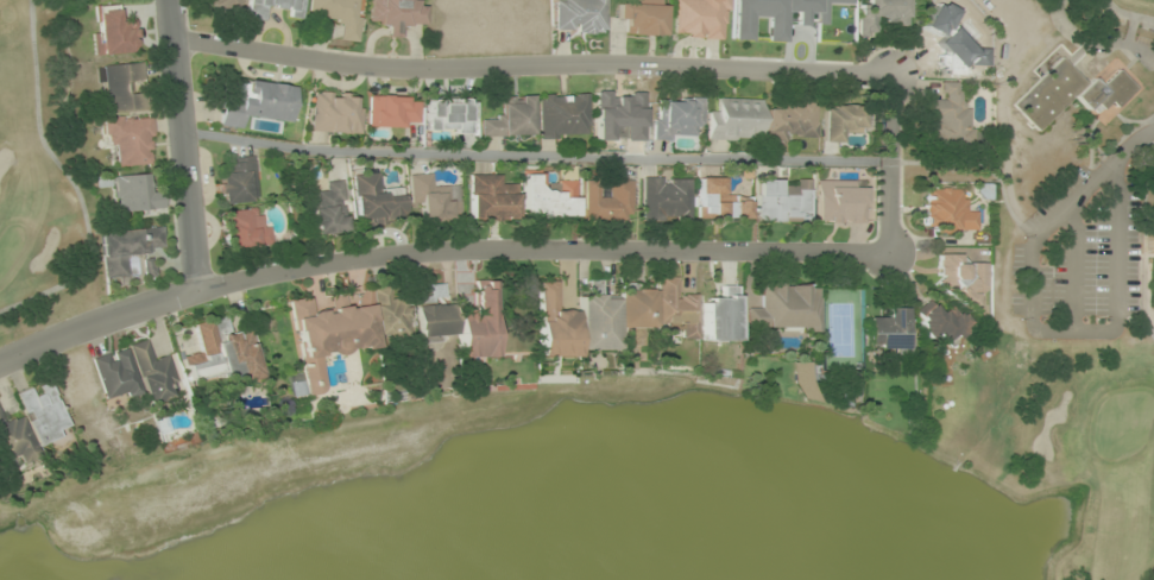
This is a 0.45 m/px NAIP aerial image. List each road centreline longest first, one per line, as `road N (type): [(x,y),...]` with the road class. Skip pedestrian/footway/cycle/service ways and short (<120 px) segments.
road 1 (residential): [(889,248),(393,252),(196,292),(0,359)]
road 2 (residential): [(171,42),(376,67),(677,64),(895,75),(889,248)]
road 3 (residential): [(196,292),(169,0)]

